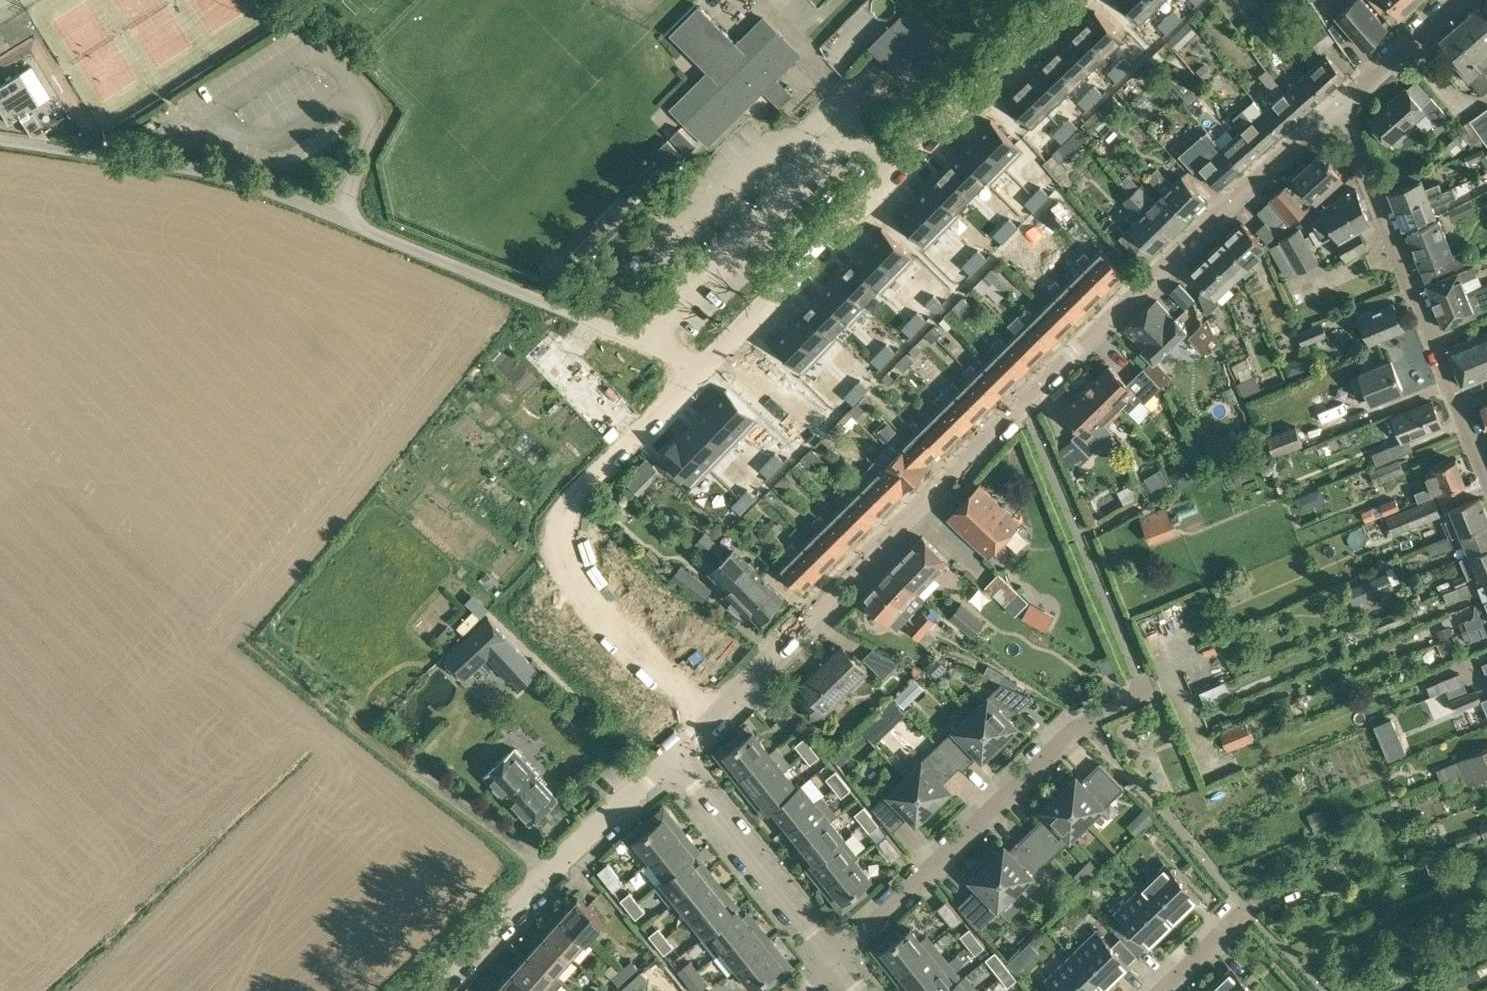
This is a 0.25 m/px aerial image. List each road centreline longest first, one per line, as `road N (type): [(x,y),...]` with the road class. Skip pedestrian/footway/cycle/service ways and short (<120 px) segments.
road 1 (residential): [(671,757),(840,580),(1339,102)]
road 2 (residential): [(698,373),(1070,0)]
road 3 (residential): [(833,959),(1075,728),(1127,706),(1143,689)]
road 4 (residential): [(1339,102),(1486,471)]
road 5 (unclassified): [(337,218),(653,343),(698,373)]
road 6 (track): [(640,433),(569,506),(565,561),(588,601),(708,718)]
road 7 (unclassified): [(337,218),(200,170),(0,139)]
road 8 (residential): [(427,990),(671,757)]
road 9 (residential): [(671,757),(833,959)]
road 10 (residential): [(1339,102),(1457,0)]
road 11 (residential): [(1160,990),(1247,907)]

